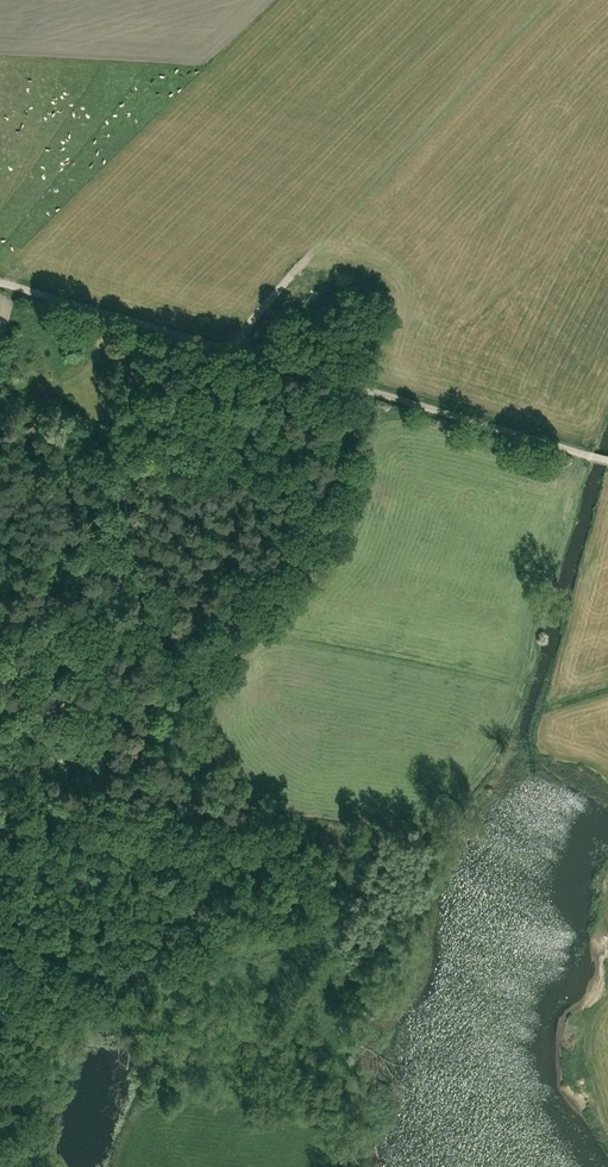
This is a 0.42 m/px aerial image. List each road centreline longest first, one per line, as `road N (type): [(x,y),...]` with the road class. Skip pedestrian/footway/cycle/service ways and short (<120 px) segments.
road 1 (unclassified): [(0,283),(607,457)]
road 2 (track): [(189,812),(166,770),(169,722),(206,656),(291,557),(322,506),(366,387)]
road 3 (track): [(0,1141),(58,988),(80,984),(125,1005),(154,992),(248,861)]
road 4 (track): [(189,812),(0,781)]
road 5 (track): [(61,646),(91,555),(108,529)]

